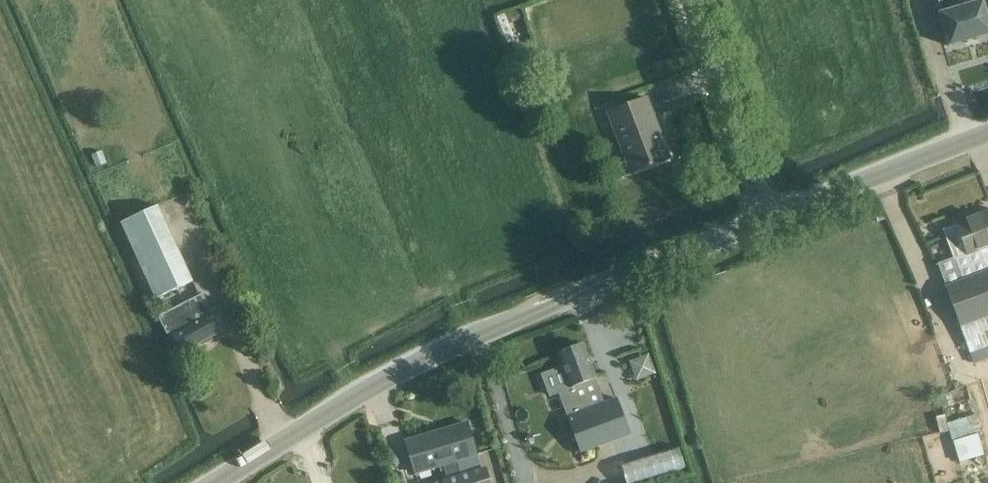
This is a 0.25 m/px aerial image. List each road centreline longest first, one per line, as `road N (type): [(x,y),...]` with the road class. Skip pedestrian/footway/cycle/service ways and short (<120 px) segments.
road 1 (unclassified): [(220,482),(481,330),(766,216)]
road 2 (unclassified): [(766,216),(987,134)]
road 3 (unclassified): [(766,216),(689,0)]

